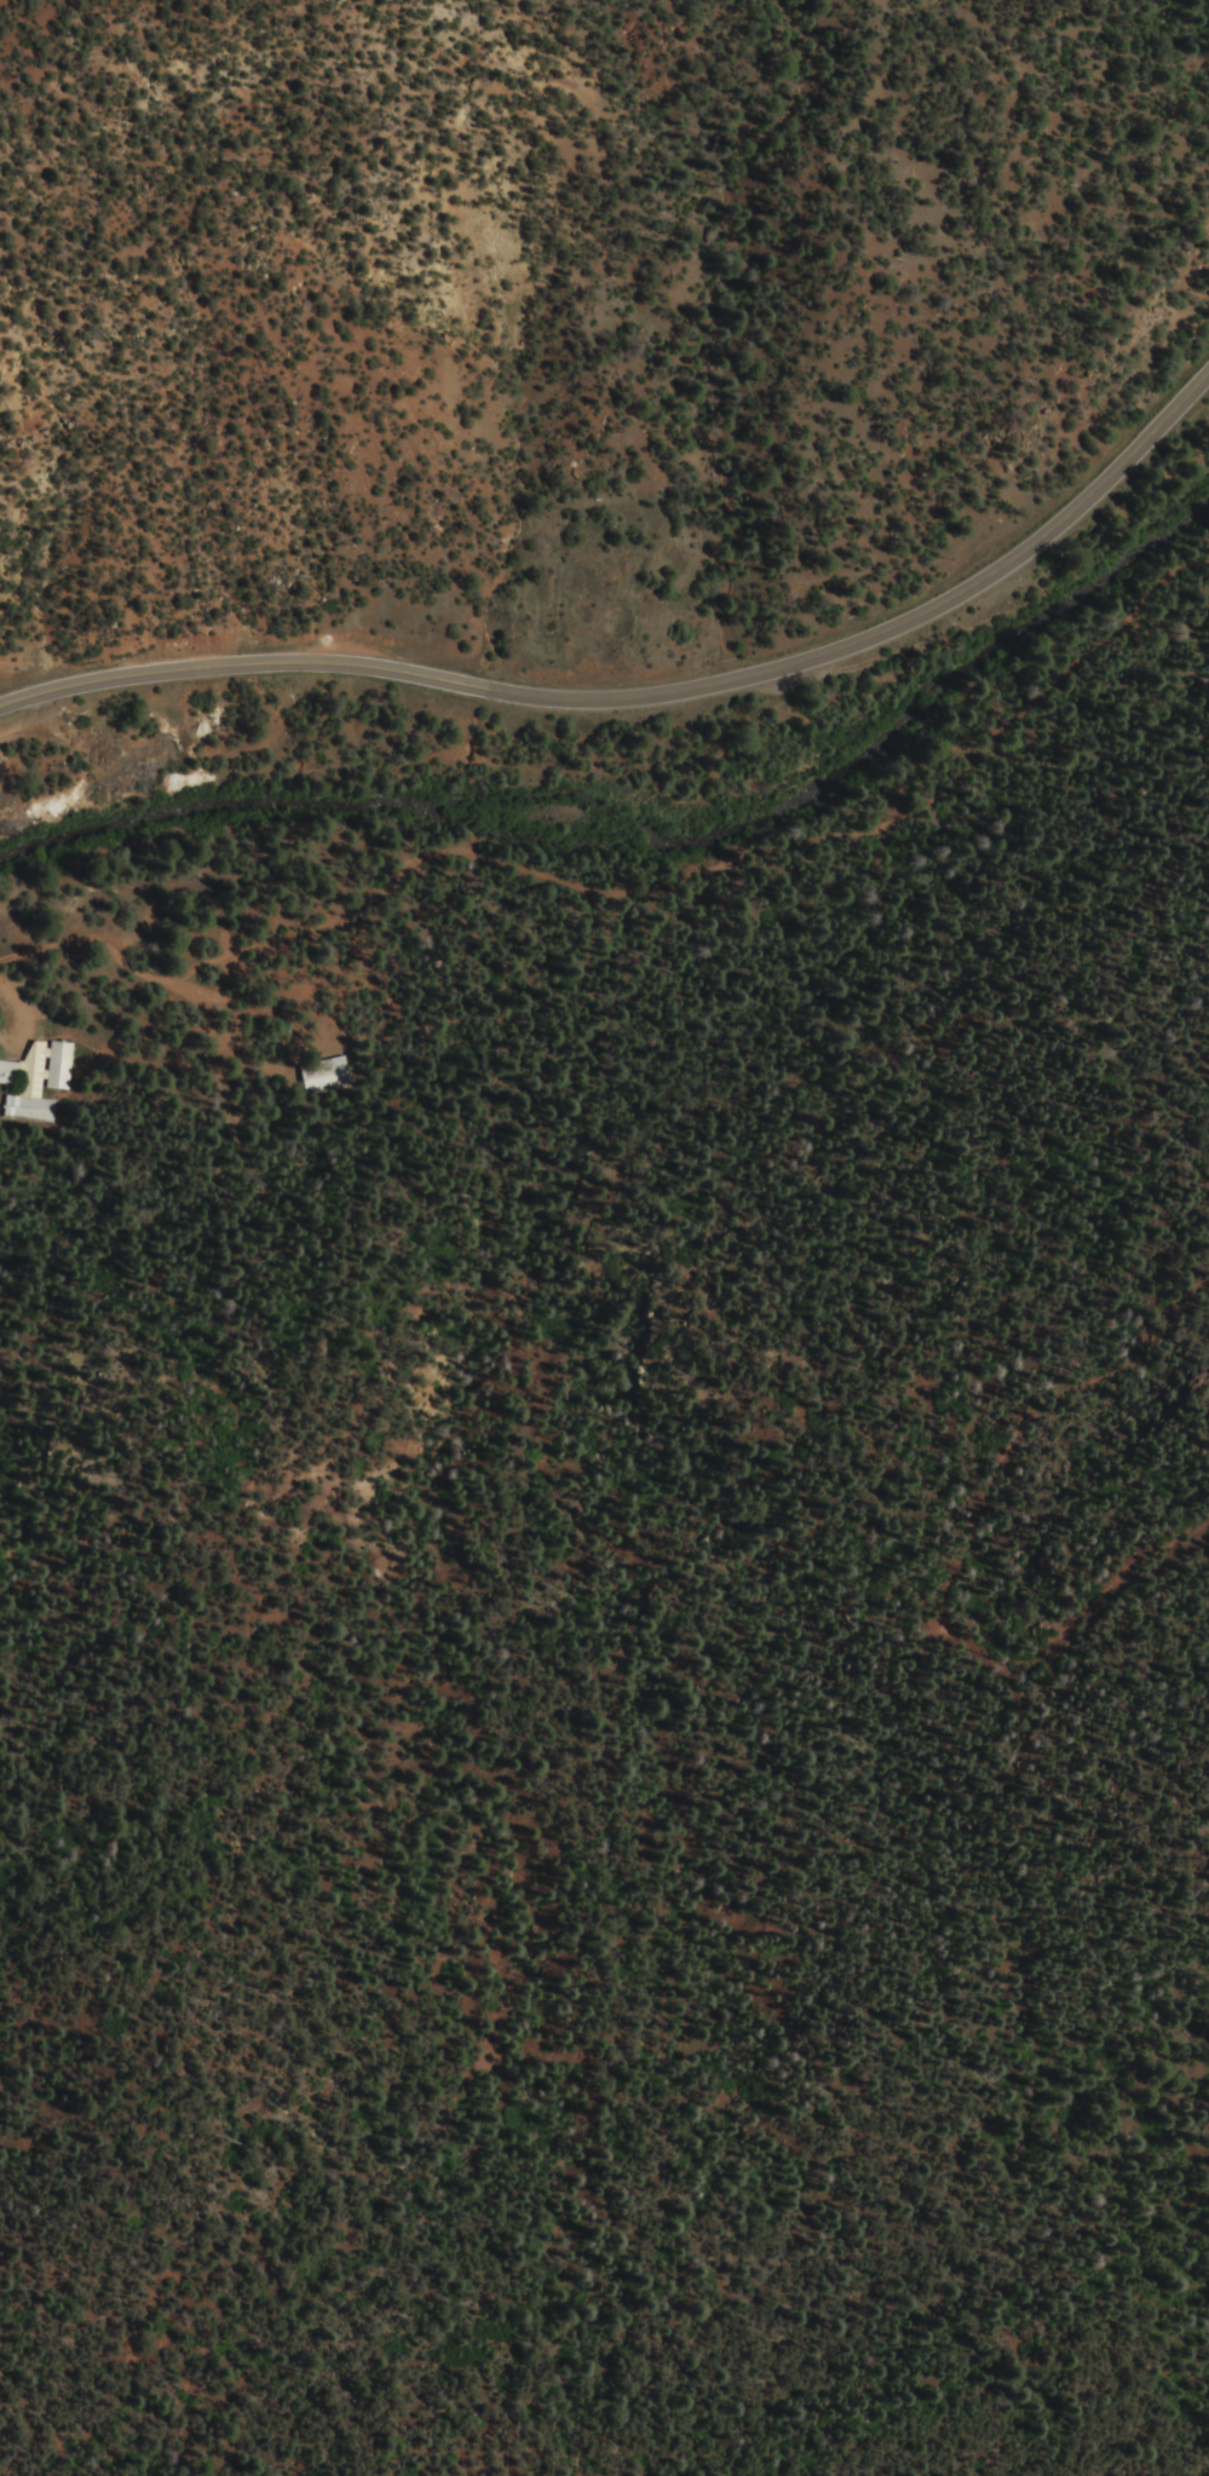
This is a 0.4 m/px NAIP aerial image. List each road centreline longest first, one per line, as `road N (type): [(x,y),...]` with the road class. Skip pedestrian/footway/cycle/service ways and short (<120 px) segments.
road 1 (primary): [(0,704),(123,670),(237,658),(353,661),(532,699),(646,695),(767,676),(883,633),(1002,570),(1092,496),(1208,373)]

